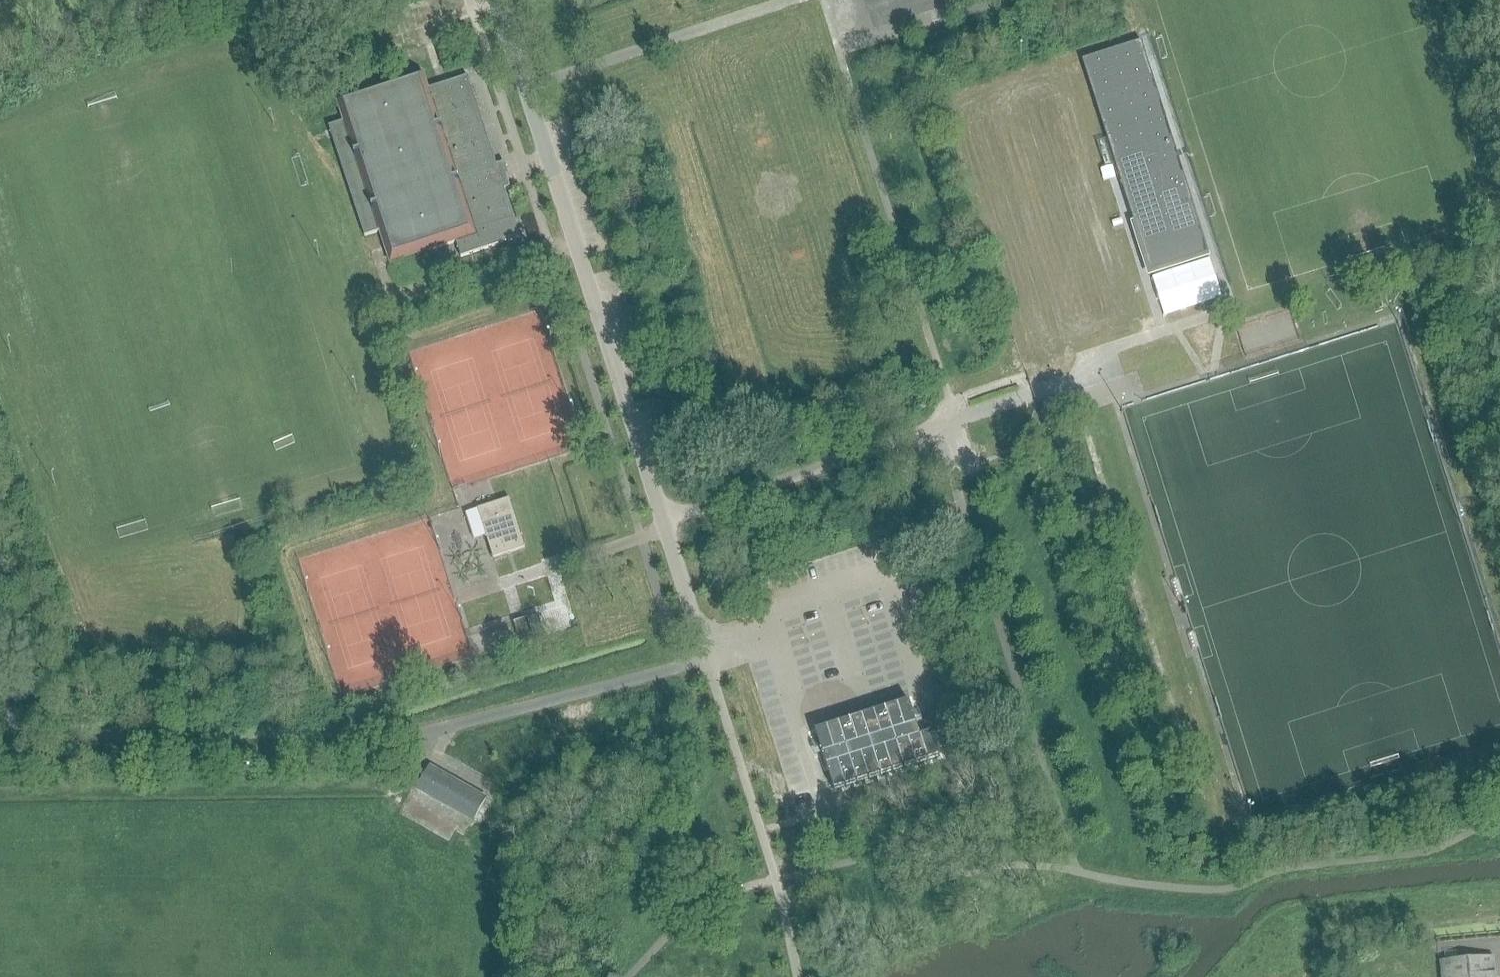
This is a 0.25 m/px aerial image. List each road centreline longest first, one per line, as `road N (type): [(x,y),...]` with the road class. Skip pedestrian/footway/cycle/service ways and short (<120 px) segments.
road 1 (unclassified): [(774,880),(494,0)]

